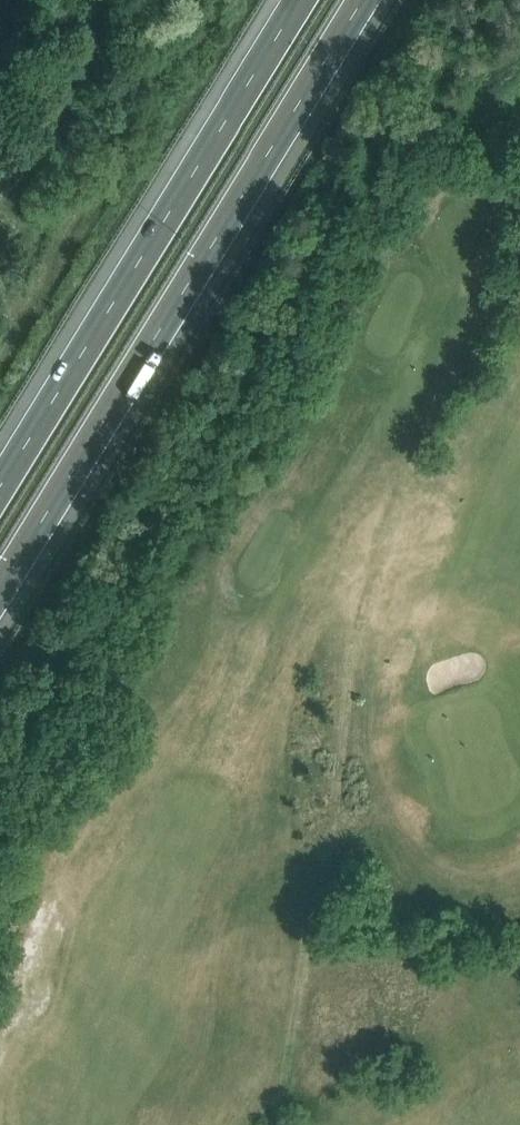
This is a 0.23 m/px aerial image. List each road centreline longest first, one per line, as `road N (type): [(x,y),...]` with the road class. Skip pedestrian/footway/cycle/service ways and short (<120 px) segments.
road 1 (track): [(277,1124),(336,811),(354,641),(385,531),(519,150)]
road 2 (motorway): [(0,592),(364,0)]
road 3 (motorway): [(299,0),(0,484)]

